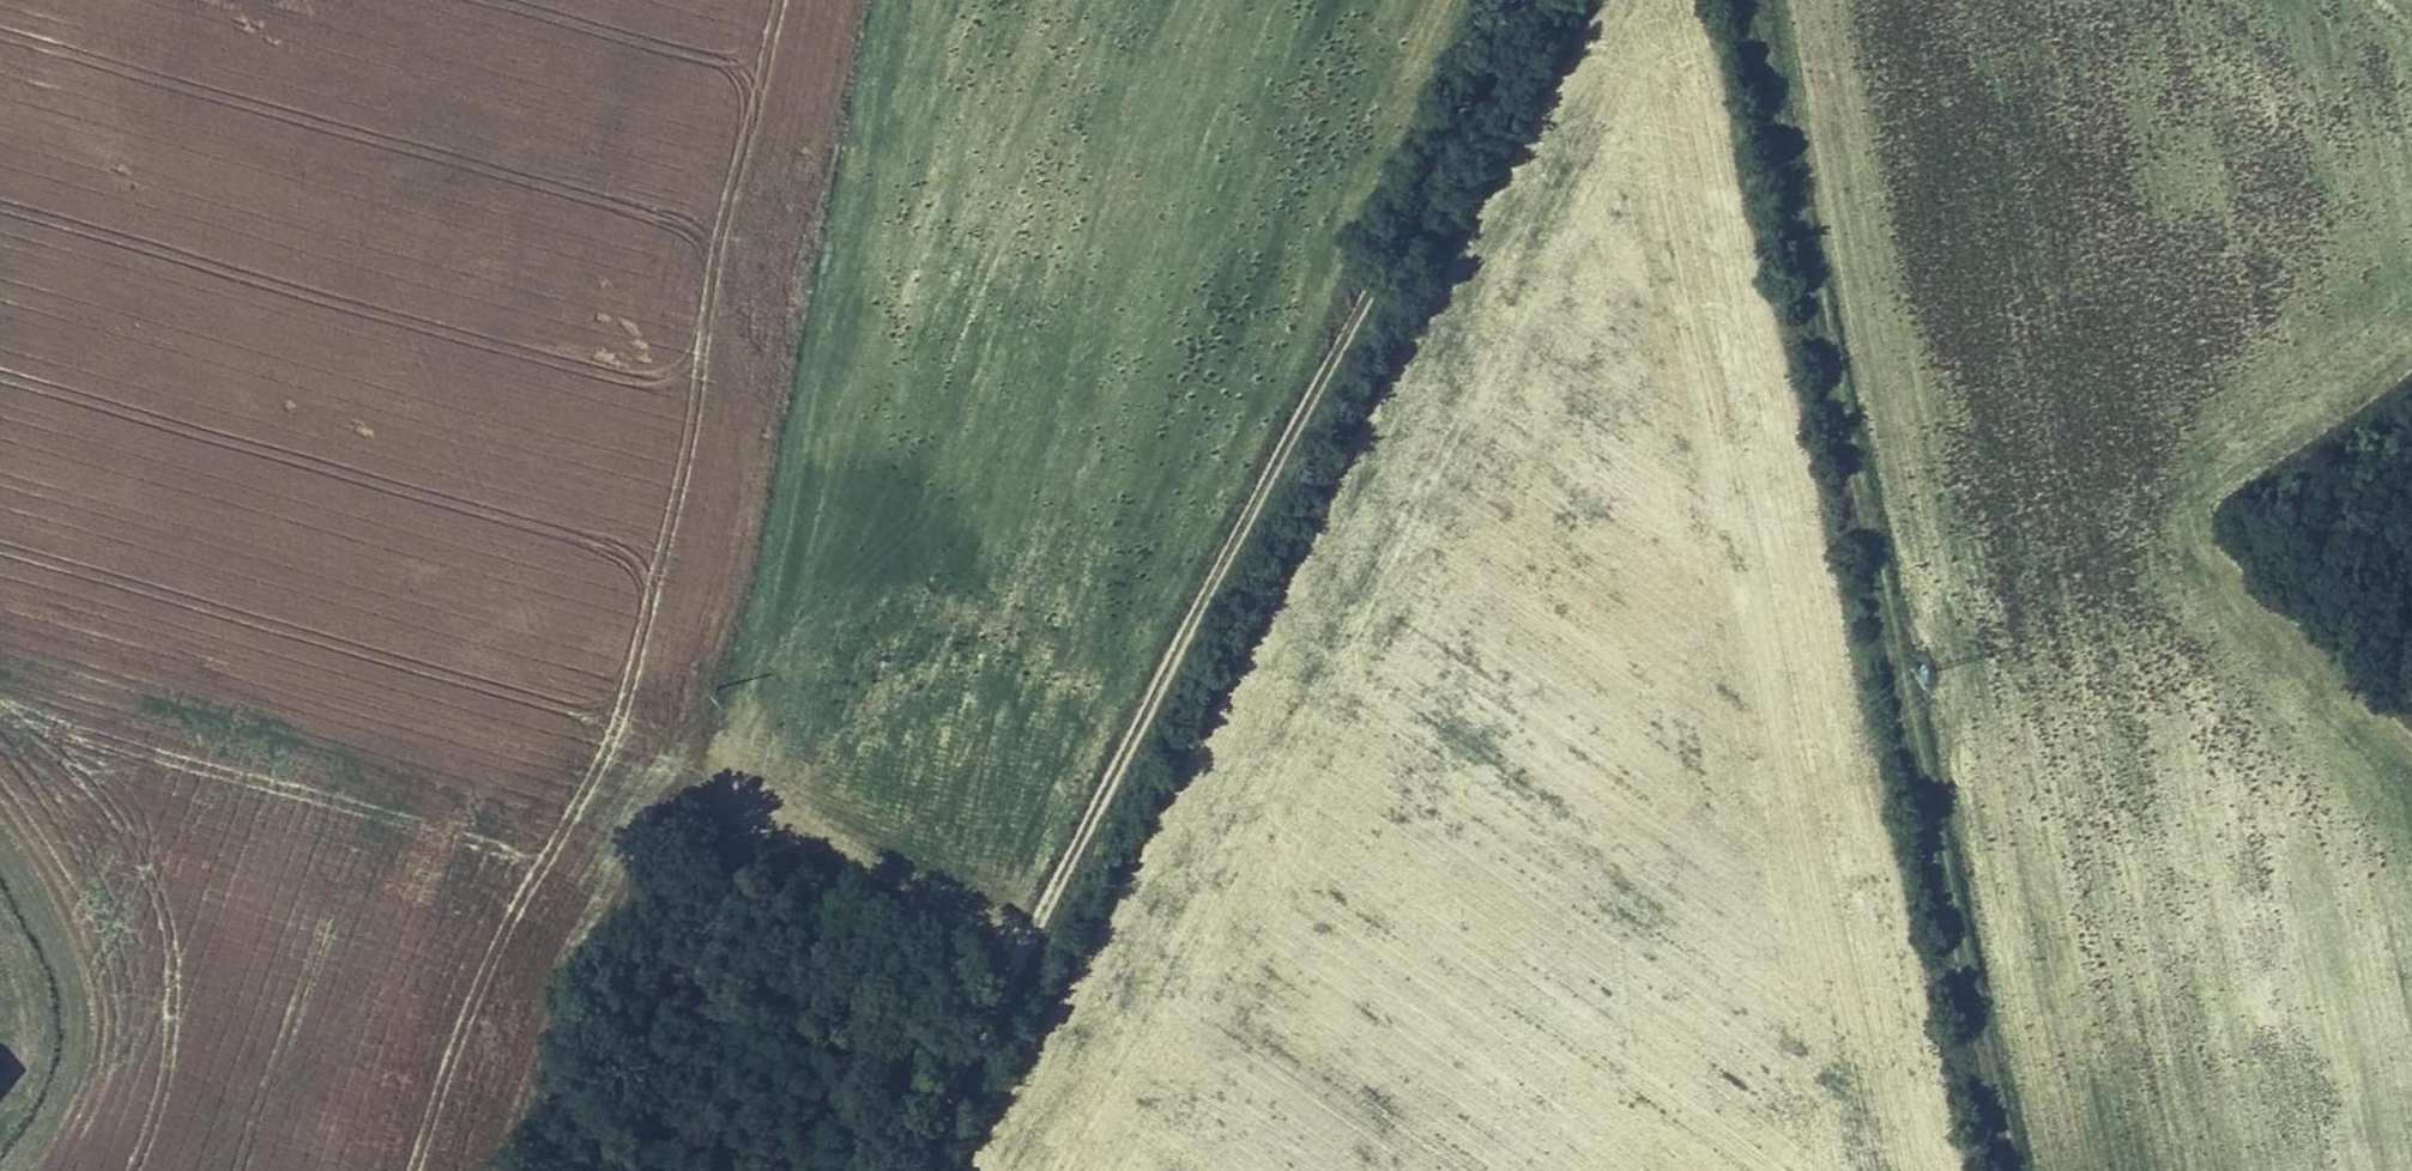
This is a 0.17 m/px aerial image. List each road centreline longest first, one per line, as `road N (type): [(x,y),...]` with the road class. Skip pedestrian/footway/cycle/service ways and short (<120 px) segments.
road 1 (track): [(892,1170),(1020,960),(1526,0)]
road 2 (track): [(1743,0),(2002,1170)]

